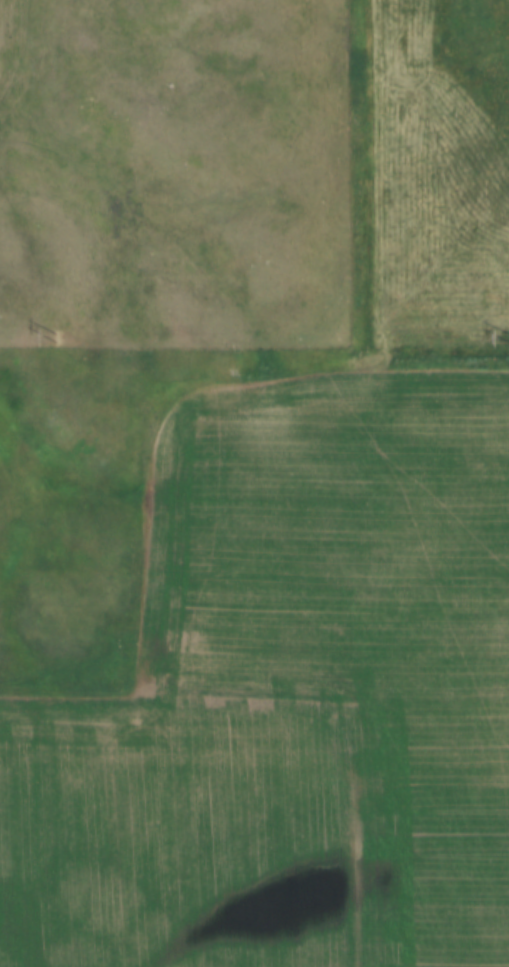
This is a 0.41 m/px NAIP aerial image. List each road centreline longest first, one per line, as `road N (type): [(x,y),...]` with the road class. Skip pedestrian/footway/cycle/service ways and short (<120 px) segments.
road 1 (track): [(367,966),(358,756),(330,707),(0,701)]

